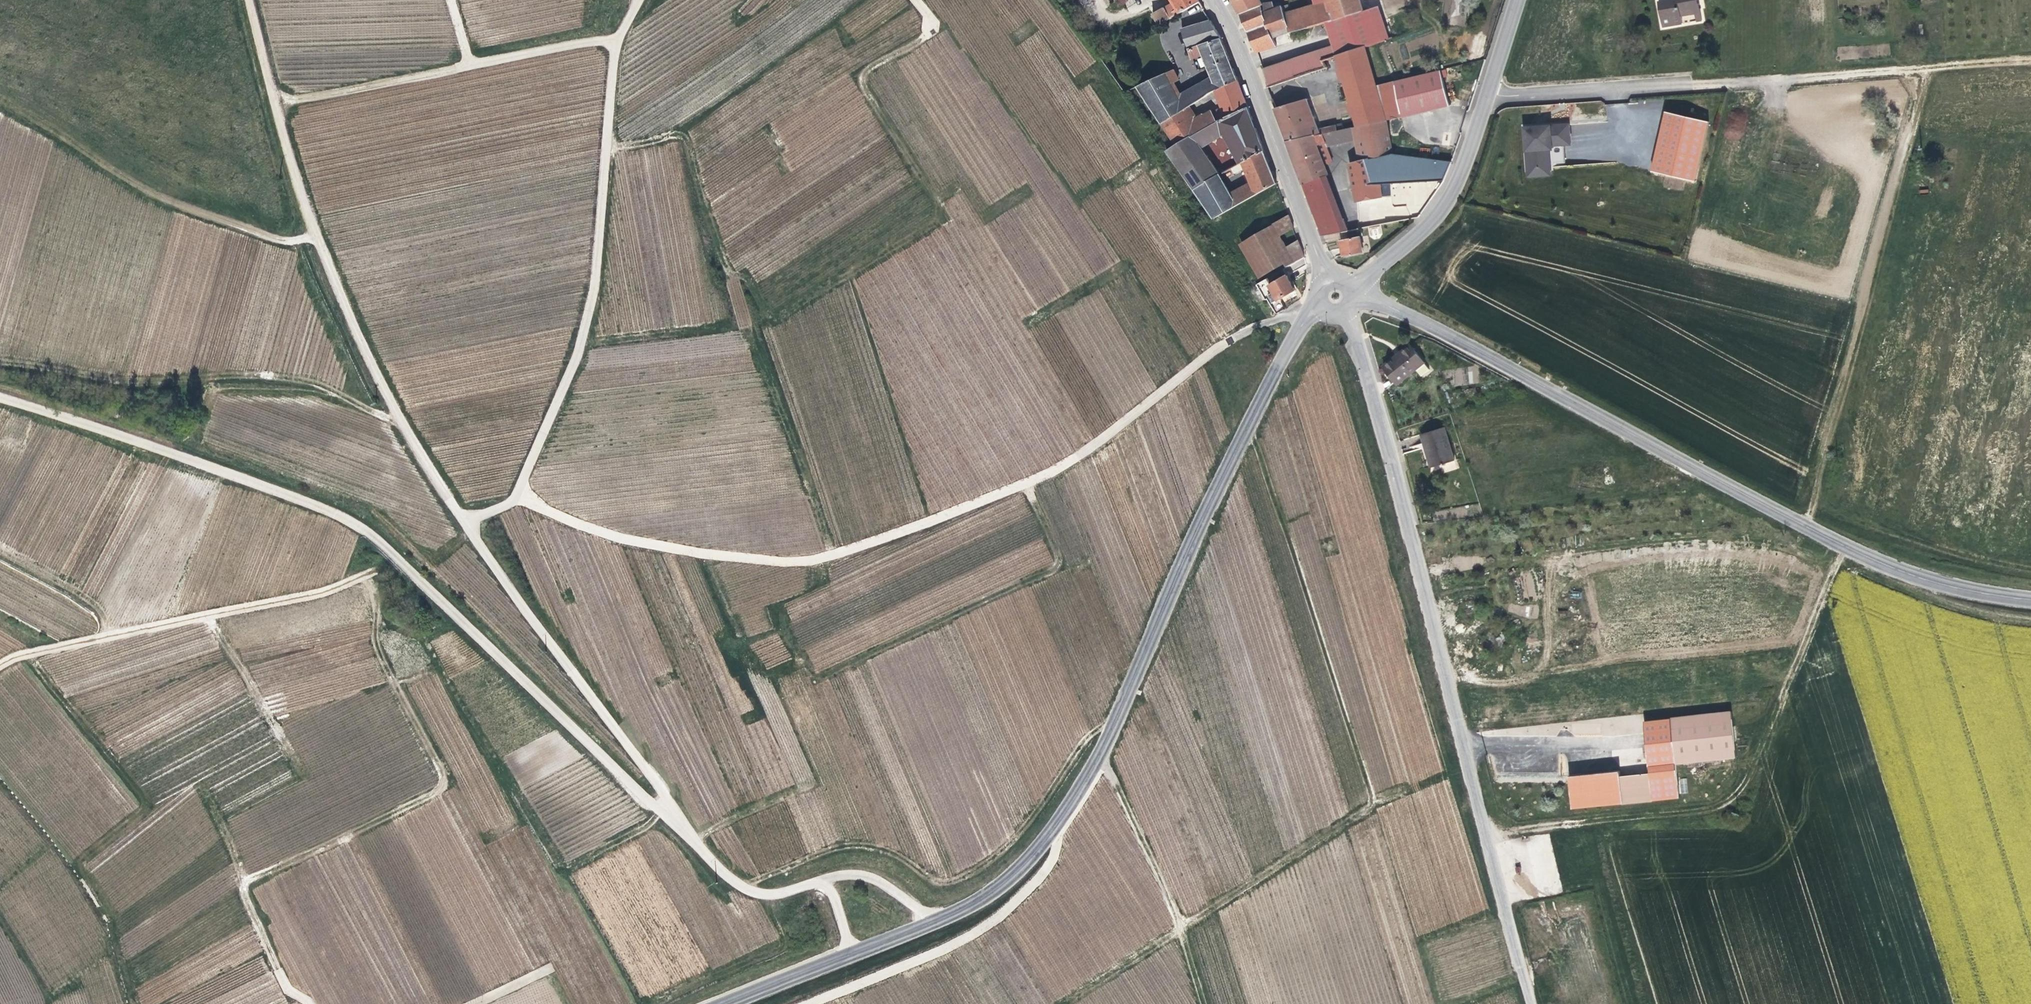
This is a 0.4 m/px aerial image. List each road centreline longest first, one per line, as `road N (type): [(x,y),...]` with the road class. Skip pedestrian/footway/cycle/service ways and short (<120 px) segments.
road 1 (unclassified): [(516,497),(580,526),(670,548),(811,564),(1022,486),(1071,461),(1203,352),(1278,316),(1300,324)]
road 2 (unclassified): [(0,396),(300,497),(358,525),(651,803),(671,811)]
road 3 (tertiary): [(2030,597),(1932,583),(1842,546),(1382,305),(1354,299)]
road 4 (tertiary): [(1300,324),(1082,788),(1023,866),(928,923)]
road 5 (track): [(368,575),(375,650),(443,786),(245,882),(287,990),(307,1003)]
road 6 (unclassified): [(245,0),(301,204),(368,382),(462,522)]
road 7 (unclassified): [(1531,1003),(1396,489)]
road 8 (track): [(1842,546),(1745,776),(1721,802),(1487,837)]
road 9 (track): [(1926,65),(1805,526)]
road 10 (unclassified): [(516,497),(593,286),(614,41)]
road 11 (track): [(0,664),(55,646),(324,592),(400,560)]
road 12 (track): [(393,420),(289,372),(123,379),(0,361)]
road 13 (unclassified): [(462,522),(662,788),(671,811)]
road 14 (track): [(314,237),(281,237),(156,195),(0,109)]
road 15 (track): [(1695,81),(2030,59)]
road 16 (track): [(796,1003),(953,945),(1041,874),(1057,850),(1054,825)]
road 17 (tertiary): [(1326,277),(1240,50),(1213,0)]
road 18 (track): [(1097,758),(1179,922),(1204,1003)]
road 19 (residential): [(1352,288),(1443,209),(1485,96)]
road 20 (unclassified): [(614,41),(407,81)]
road 21 (residential): [(1485,96),(1695,81)]
road 22 (unclassified): [(671,811),(720,872),(756,891),(823,877)]
road 23 (unclassified): [(1345,313),(1396,489)]
road 24 (tertiary): [(850,954),(721,1003)]
road 25 (track): [(407,81),(273,101)]
road 26 (unclassified): [(823,877),(873,879),(928,923)]
road 27 (track): [(917,0),(929,25),(858,80)]

